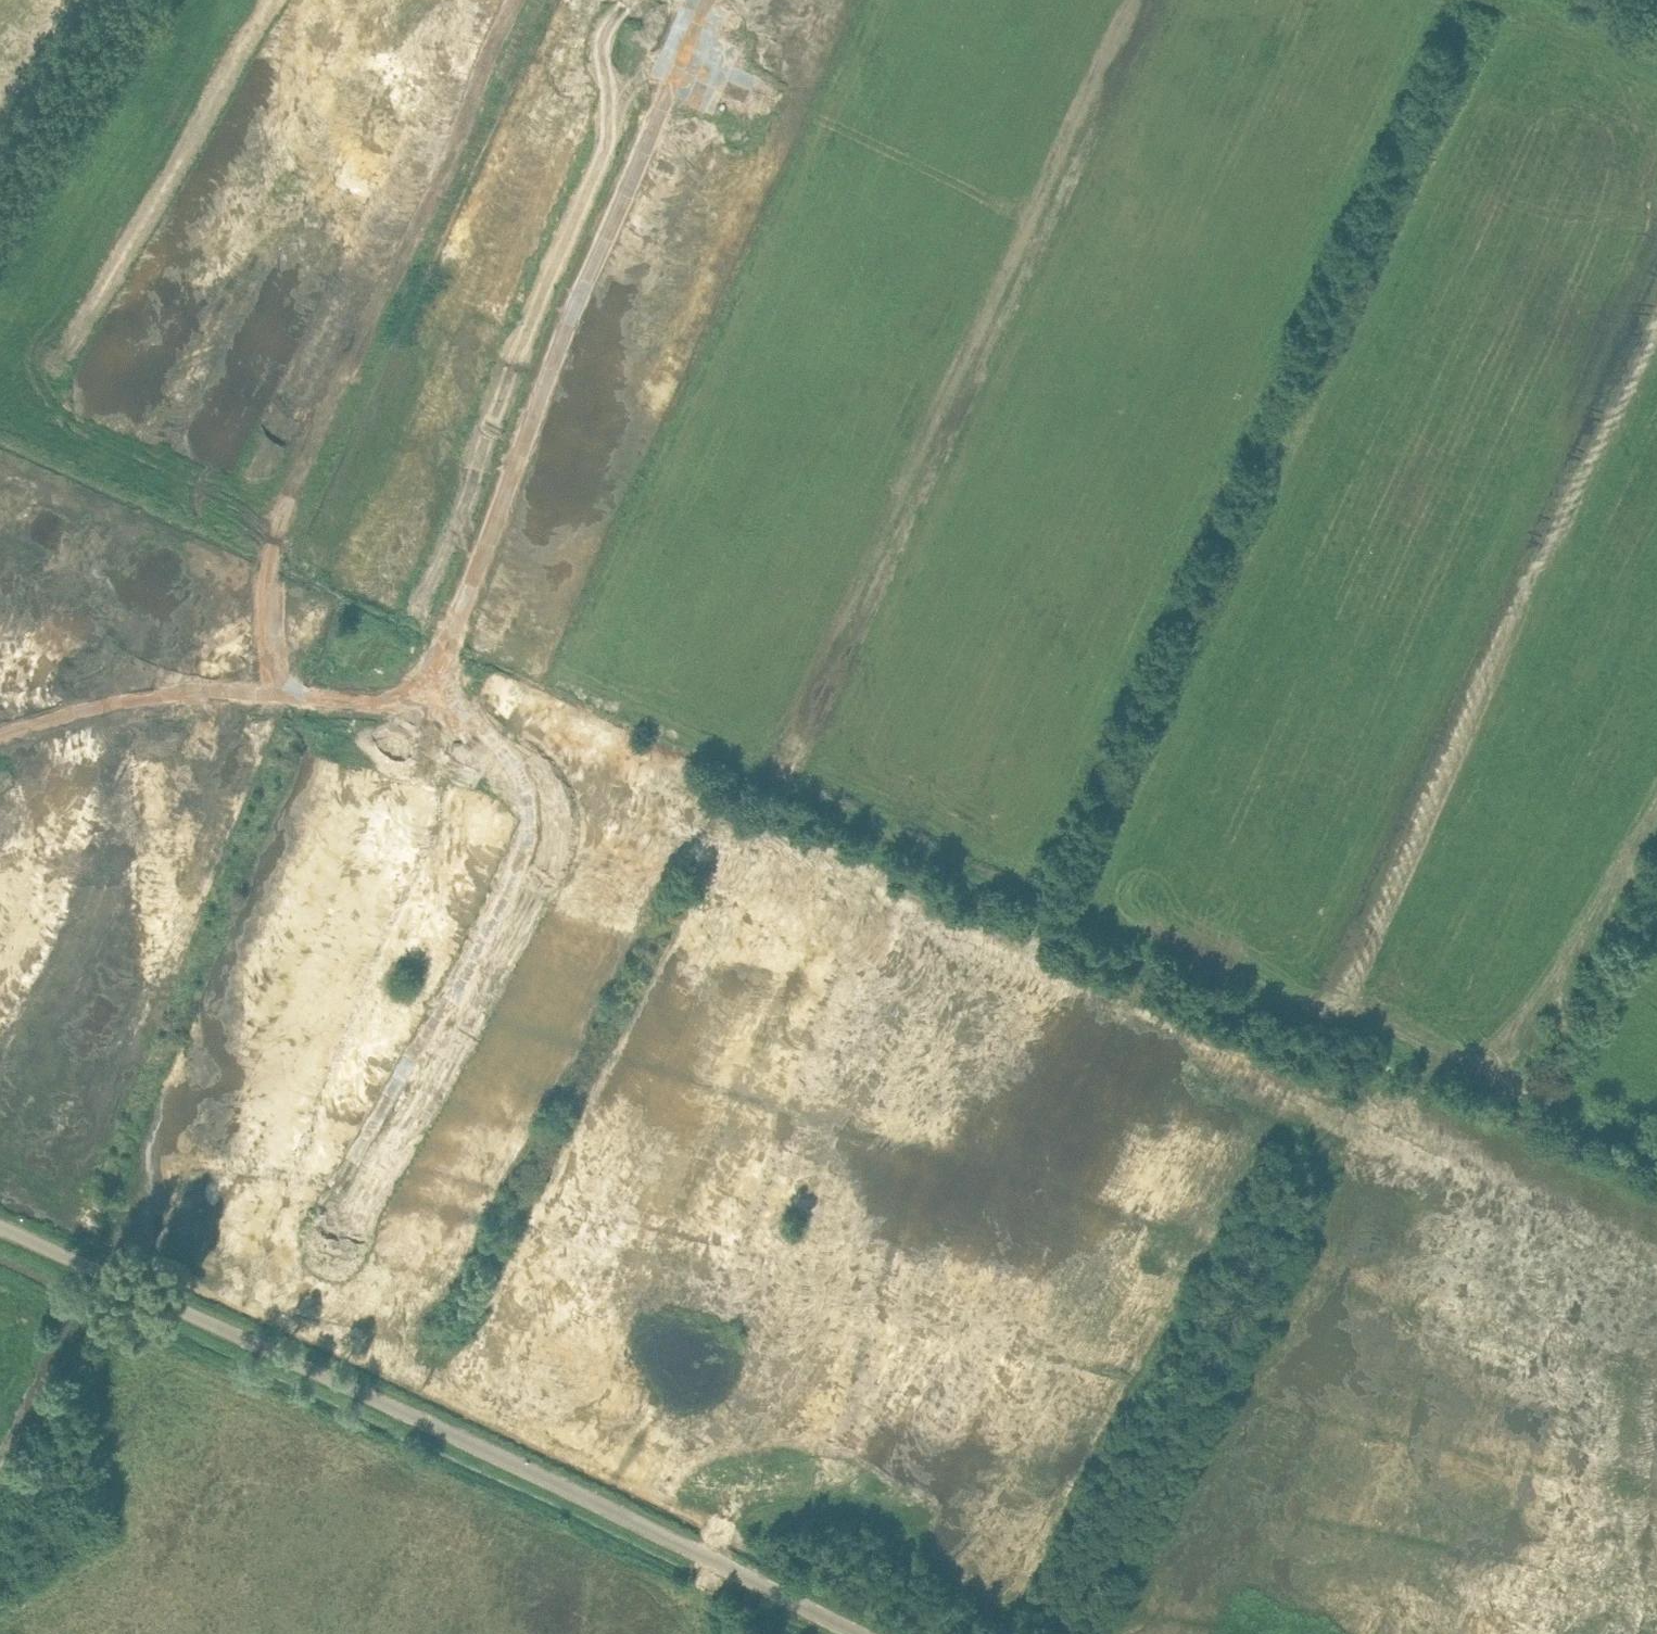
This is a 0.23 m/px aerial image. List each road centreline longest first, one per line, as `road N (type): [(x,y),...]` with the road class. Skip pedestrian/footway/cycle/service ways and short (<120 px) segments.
road 1 (unclassified): [(851,1633),(584,1497),(0,1224)]

